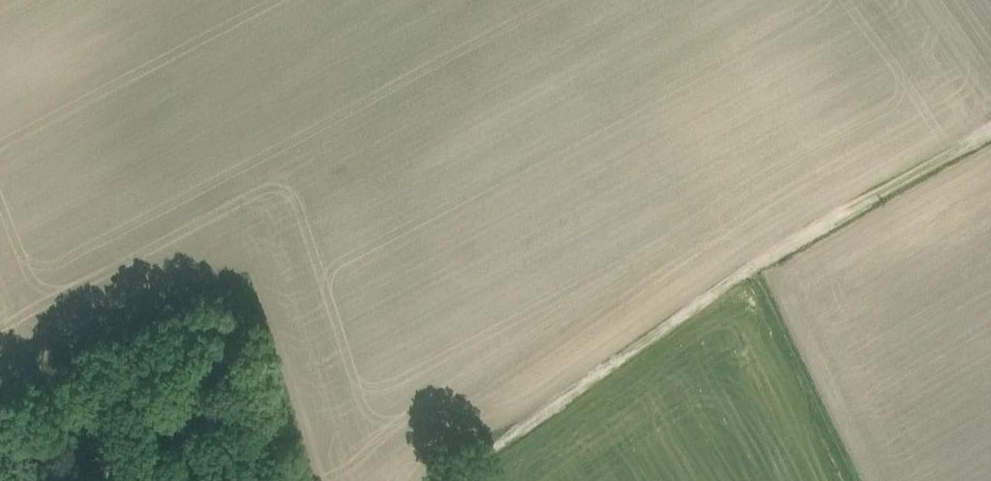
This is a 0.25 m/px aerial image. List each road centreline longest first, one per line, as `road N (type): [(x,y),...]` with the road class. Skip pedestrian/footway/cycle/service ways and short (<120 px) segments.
road 1 (track): [(458,480),(760,262)]
road 2 (track): [(760,262),(990,130)]
road 3 (track): [(760,262),(874,480)]

